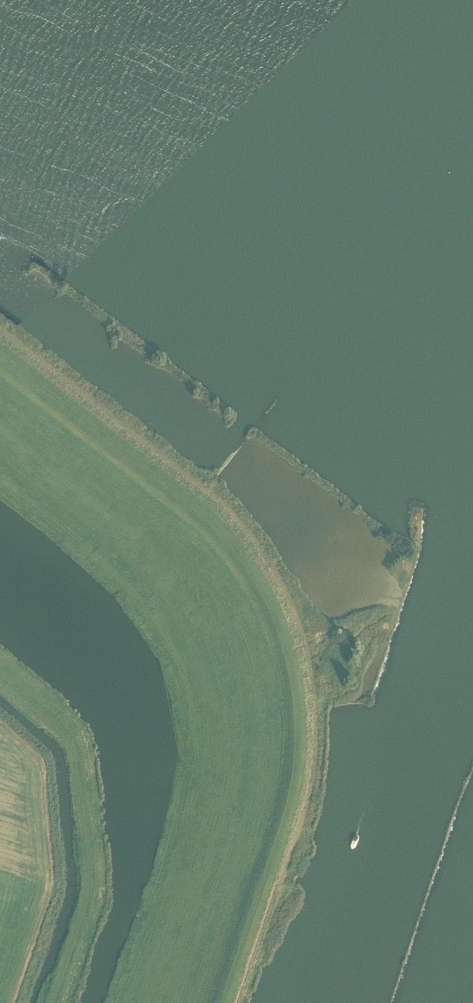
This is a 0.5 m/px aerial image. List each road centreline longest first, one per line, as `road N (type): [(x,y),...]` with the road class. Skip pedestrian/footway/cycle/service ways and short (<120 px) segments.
road 1 (track): [(0,355),(195,505),(252,571),(278,622),(298,720),(296,773),(224,1002)]

